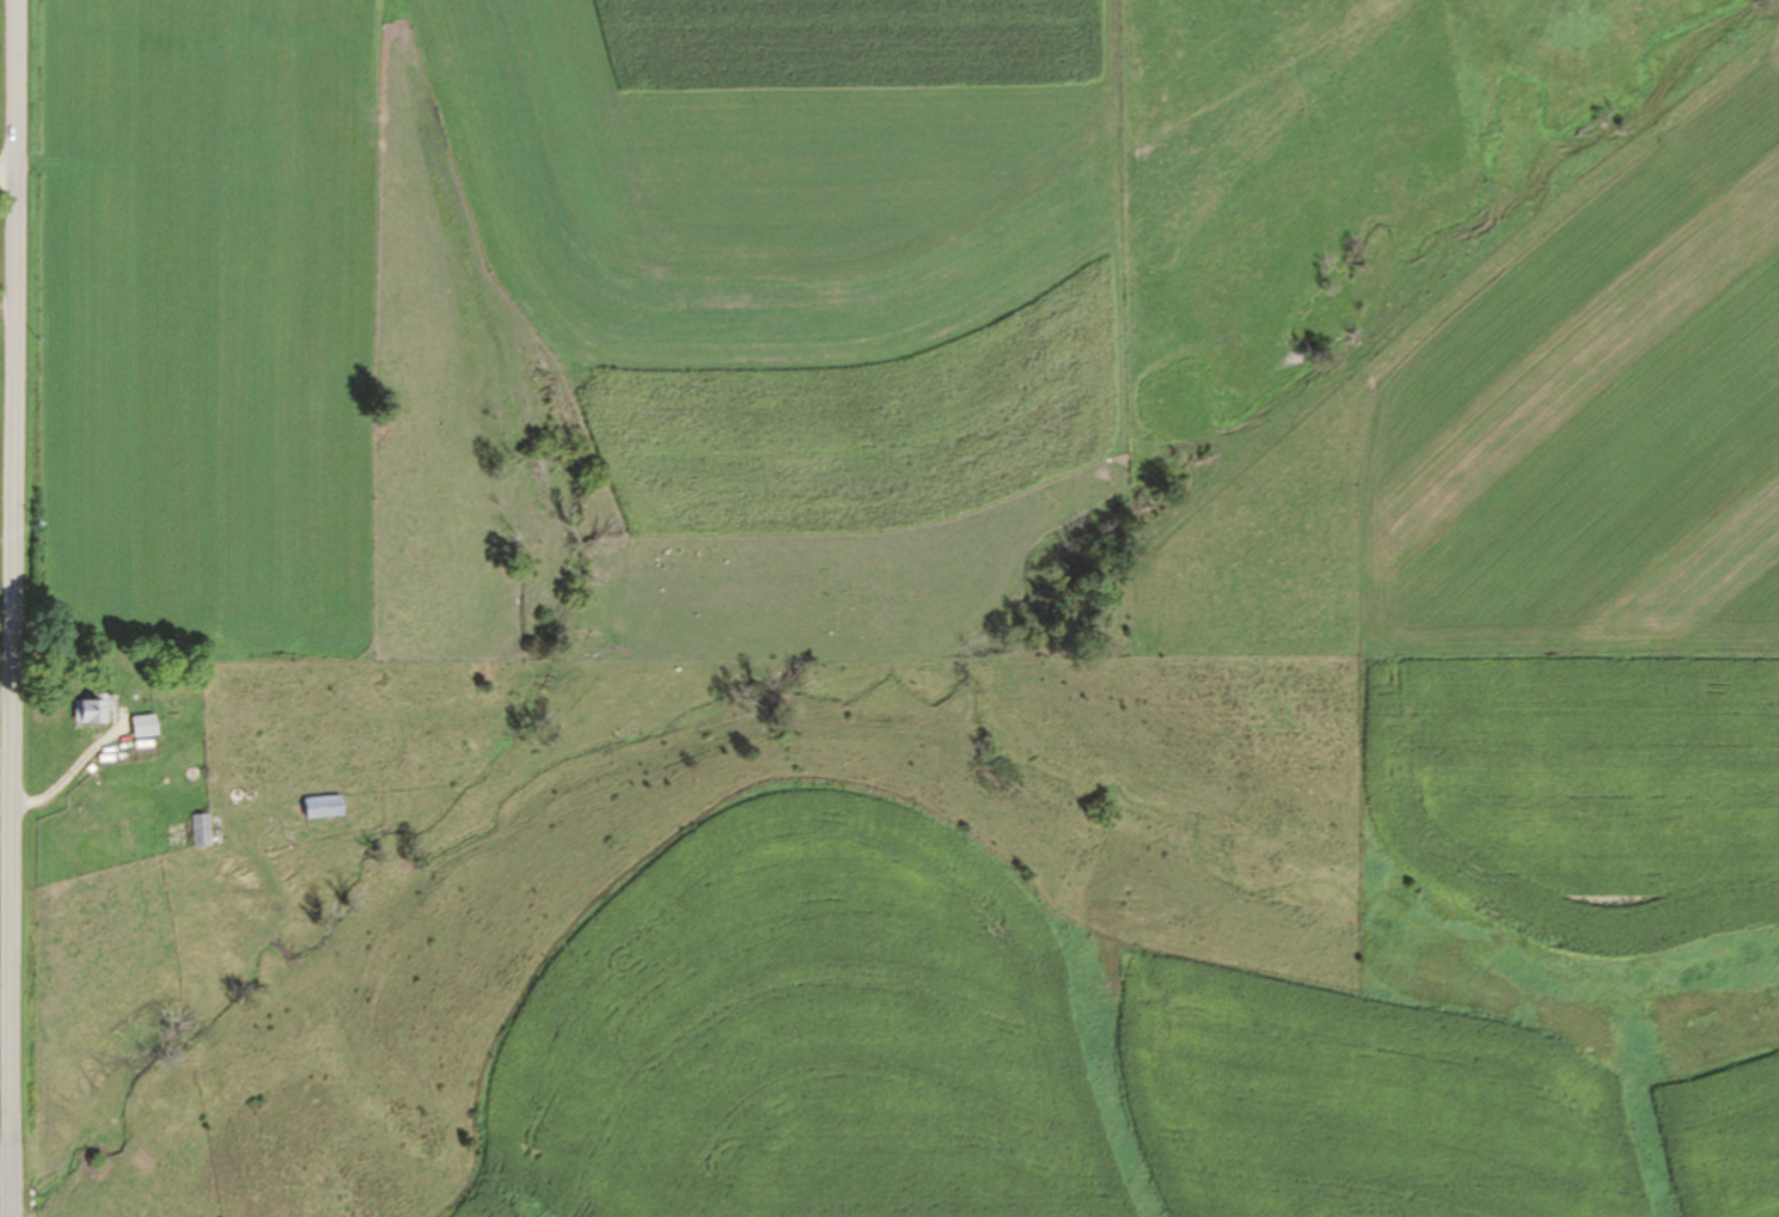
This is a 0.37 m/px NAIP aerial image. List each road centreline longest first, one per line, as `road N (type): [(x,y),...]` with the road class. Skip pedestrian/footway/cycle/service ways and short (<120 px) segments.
road 1 (secondary): [(13,1216),(20,0)]

